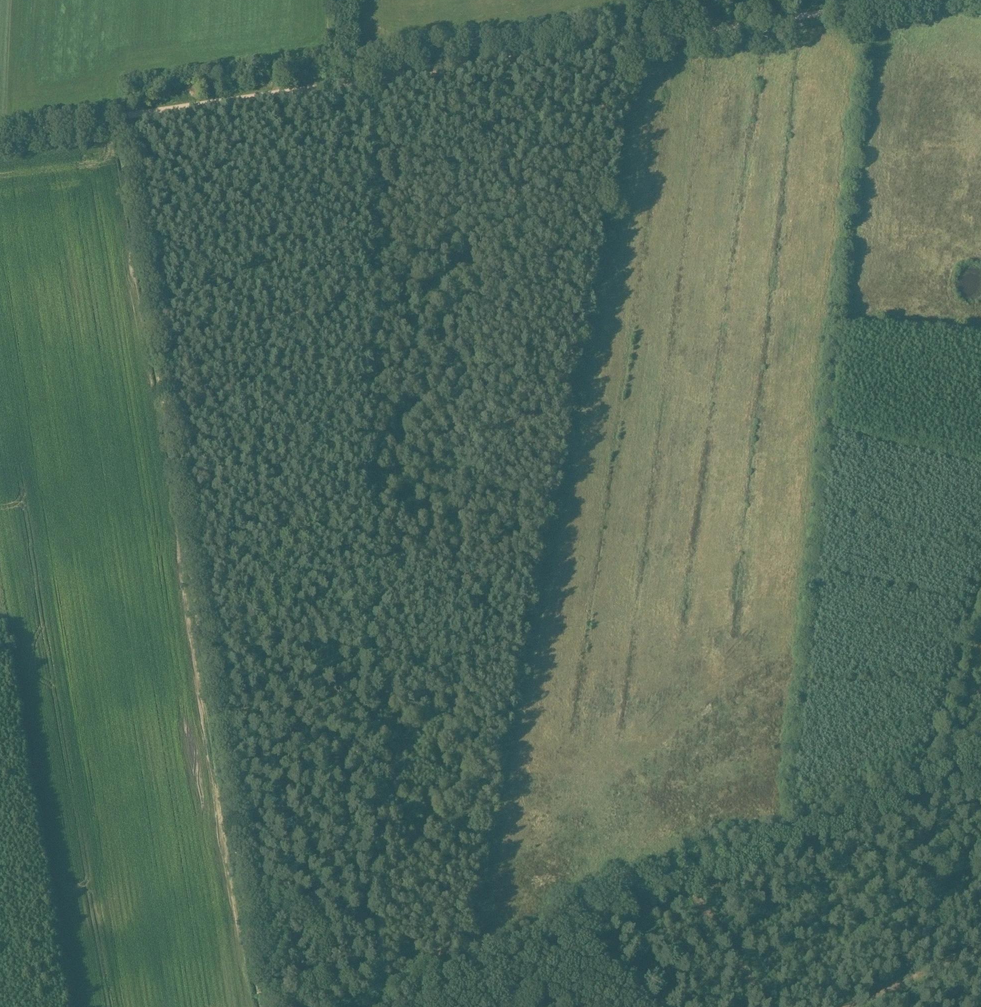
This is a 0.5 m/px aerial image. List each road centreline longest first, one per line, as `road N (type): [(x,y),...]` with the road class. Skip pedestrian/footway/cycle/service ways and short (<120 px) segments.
road 1 (track): [(0,138),(934,0)]

